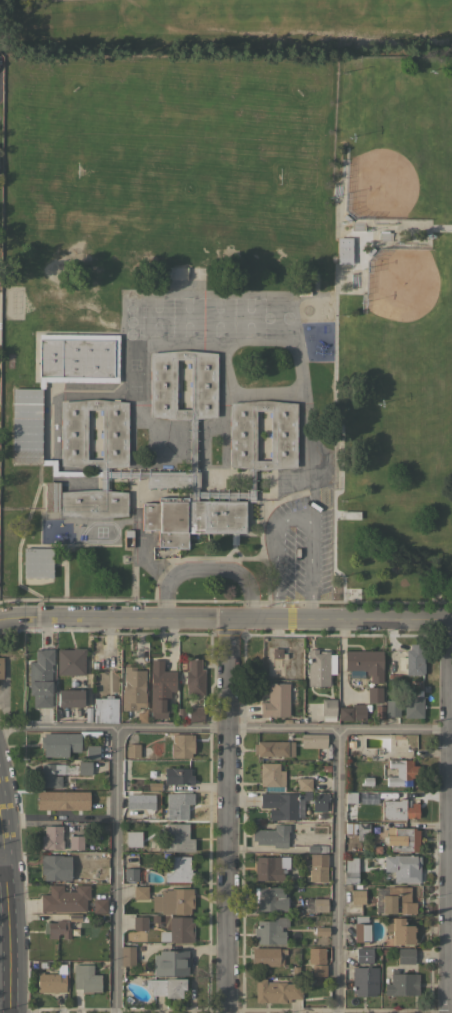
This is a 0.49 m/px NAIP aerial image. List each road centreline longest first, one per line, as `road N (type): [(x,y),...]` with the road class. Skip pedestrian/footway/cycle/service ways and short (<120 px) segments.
road 1 (residential): [(227,1012),(227,619)]
road 2 (residential): [(446,1012),(448,622)]
road 3 (residential): [(227,619),(0,617)]
road 4 (tertiary): [(8,1012),(0,801)]
road 5 (tertiary): [(451,622),(250,619)]

